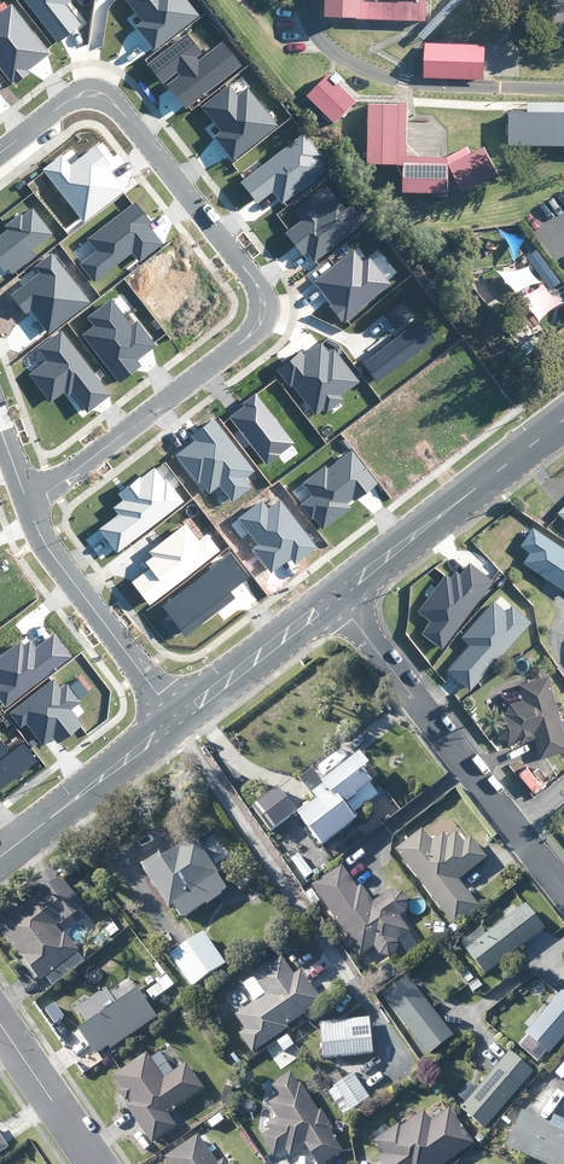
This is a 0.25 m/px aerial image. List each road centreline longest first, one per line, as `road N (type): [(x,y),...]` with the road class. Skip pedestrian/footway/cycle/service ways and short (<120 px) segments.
road 1 (residential): [(34,515),(245,341),(268,305),(264,286),(105,98),(72,97),(0,156)]
road 2 (residential): [(563,893),(337,598)]
road 3 (unclassified): [(563,420),(337,598)]
road 4 (residential): [(180,721),(48,551),(34,515)]
road 5 (unclassified): [(180,721),(0,859)]
road 6 (unclassified): [(337,598),(180,721)]
road 7 (residential): [(95,1163),(0,1025)]

